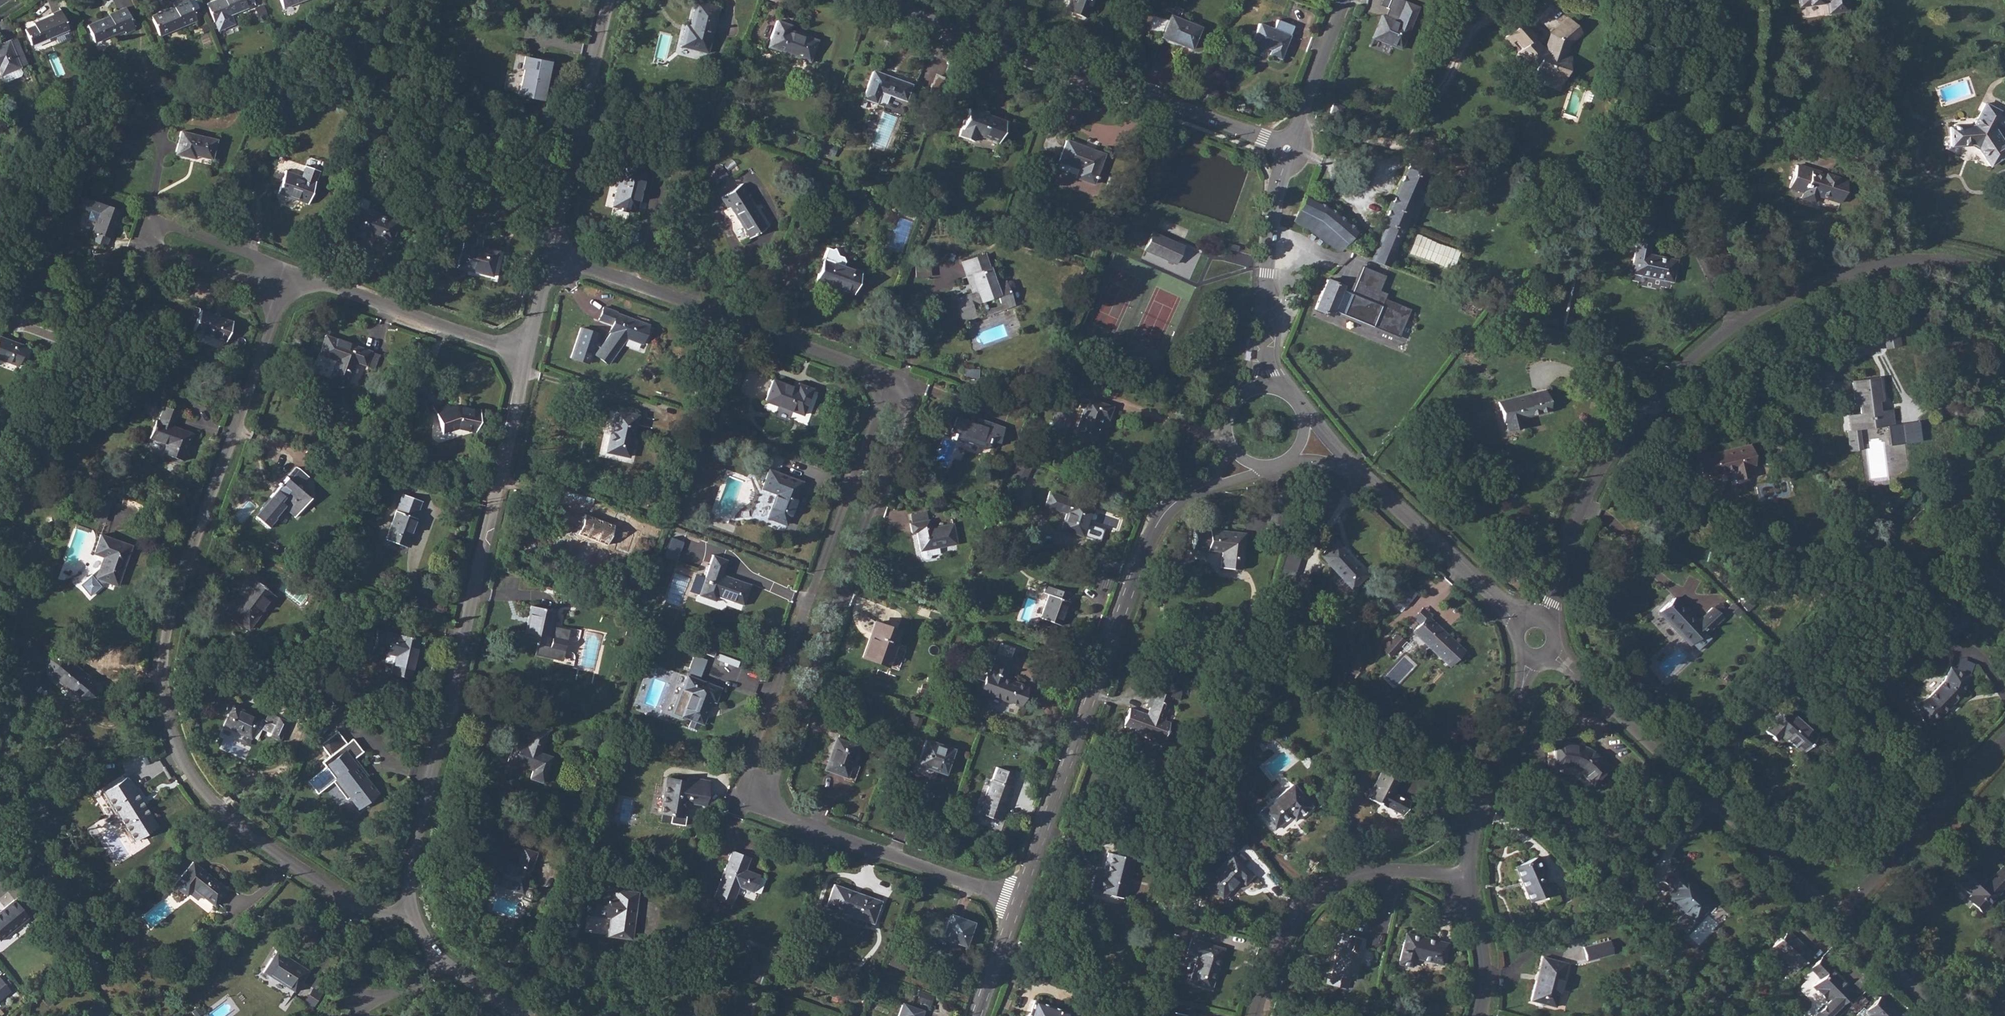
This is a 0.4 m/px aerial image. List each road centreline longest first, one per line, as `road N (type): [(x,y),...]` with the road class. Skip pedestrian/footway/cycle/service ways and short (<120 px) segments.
road 1 (residential): [(409,912),(359,910),(223,824),(187,785),(167,735),(158,670),(286,298)]
road 2 (residential): [(2004,277),(1961,262),(1856,267),(1735,323),(1648,399),(1620,437),(1590,487),(1541,620)]
road 3 (residential): [(409,912),(409,875),(526,356)]
road 4 (residential): [(1018,901),(1149,539),(1178,499),(1247,459)]
road 5 (residential): [(767,810),(909,422),(906,396),(886,381)]
road 6 (residential): [(767,810),(749,788),(748,764),(886,381)]
road 7 (residential): [(888,7),(1288,148)]
road 8 (residential): [(1550,650),(1837,915)]
road 9 (residential): [(886,381),(549,254)]
road 10 (residential): [(295,274),(172,227),(152,231),(169,254),(286,298)]
road 11 (residential): [(1300,441),(1338,459),(1523,625)]
road 12 (residential): [(1465,878),(1402,872),(1313,897),(1283,934),(1257,1015)]
road 13 (residential): [(1018,901),(767,810)]
road 14 (residential): [(549,254),(607,0)]
road 15 (residential): [(526,356),(295,274)]
road 16 (residential): [(1837,915),(2004,741)]
road 17 (residential): [(1530,656),(1465,878)]
road 18 (residential): [(1288,148),(1262,347)]
road 19 (residential): [(1347,0),(1288,148)]
road 20 (residential): [(519,1015),(439,965),(409,912)]
road 21 (residential): [(1837,915),(1938,1015)]
road 22 (residential): [(1465,878),(1486,955),(1479,1015)]
road 23 (residential): [(976,1015),(1018,901)]

